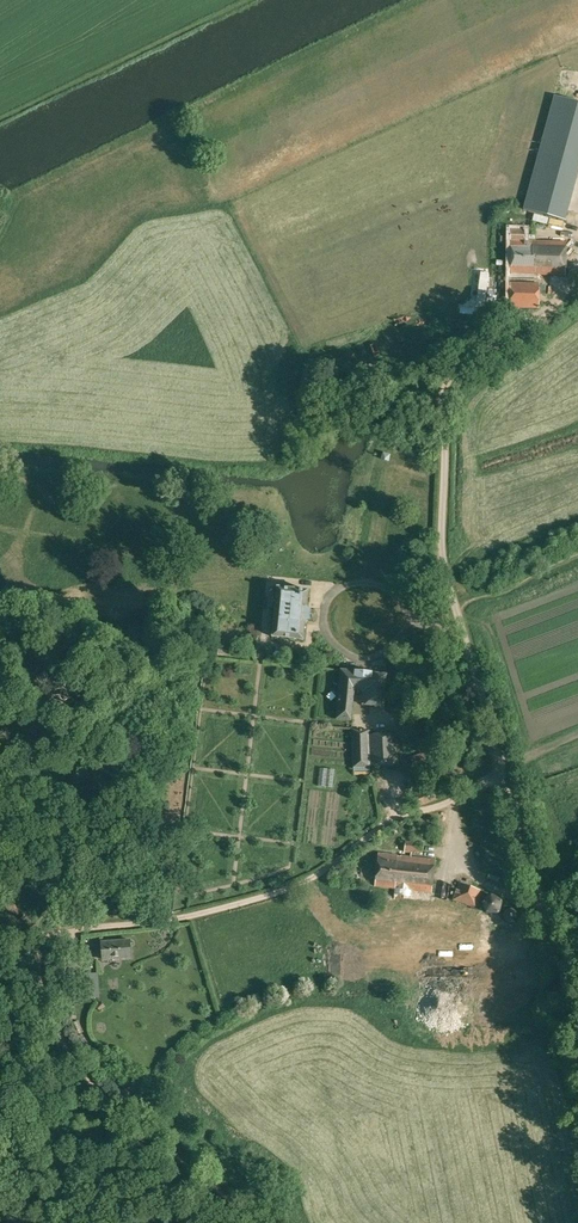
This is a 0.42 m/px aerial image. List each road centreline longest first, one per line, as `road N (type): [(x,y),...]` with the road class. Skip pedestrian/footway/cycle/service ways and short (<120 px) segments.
road 1 (track): [(36,934),(164,920),(281,892),(386,822),(506,776)]
road 2 (unclassified): [(577,1025),(453,606)]

